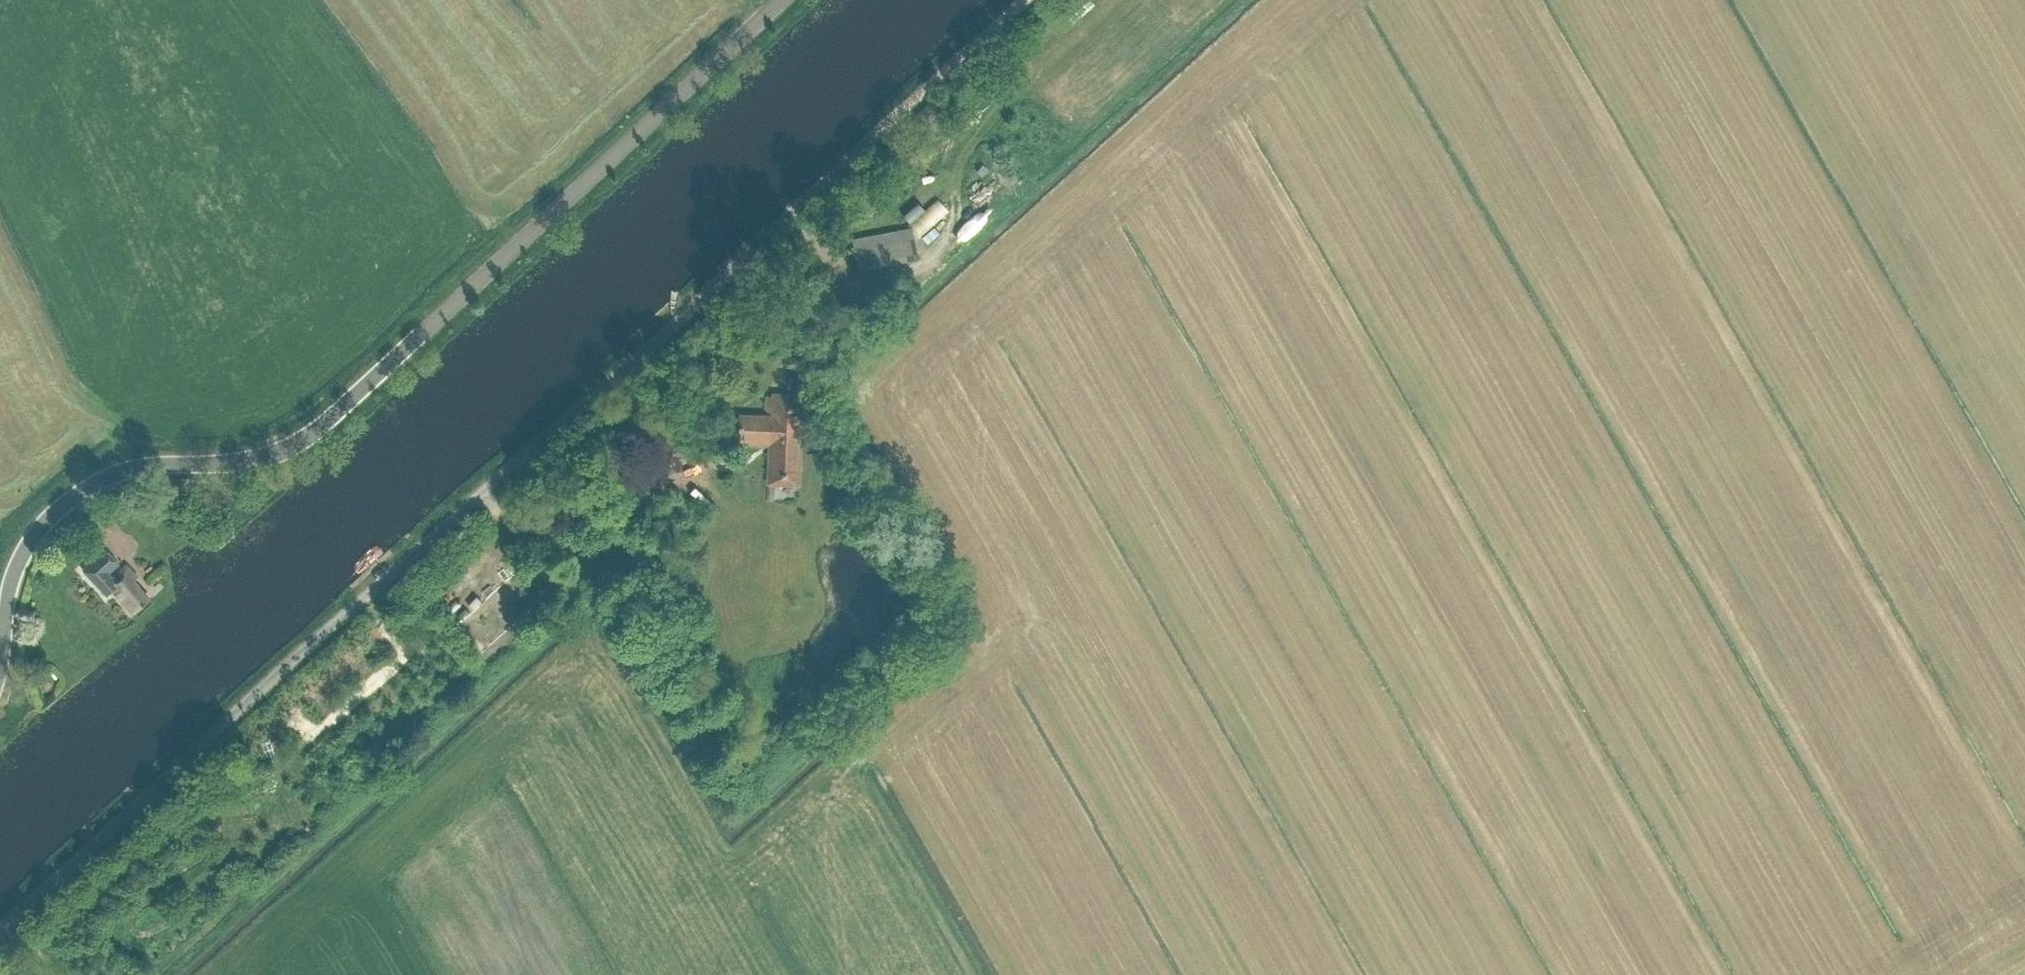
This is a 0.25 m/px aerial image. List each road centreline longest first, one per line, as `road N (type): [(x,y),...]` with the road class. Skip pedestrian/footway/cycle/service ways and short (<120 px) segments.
road 1 (track): [(0,926),(1024,0)]
road 2 (unclassified): [(0,656),(13,572),(60,506),(131,466),(233,463),(302,440),(782,0)]

